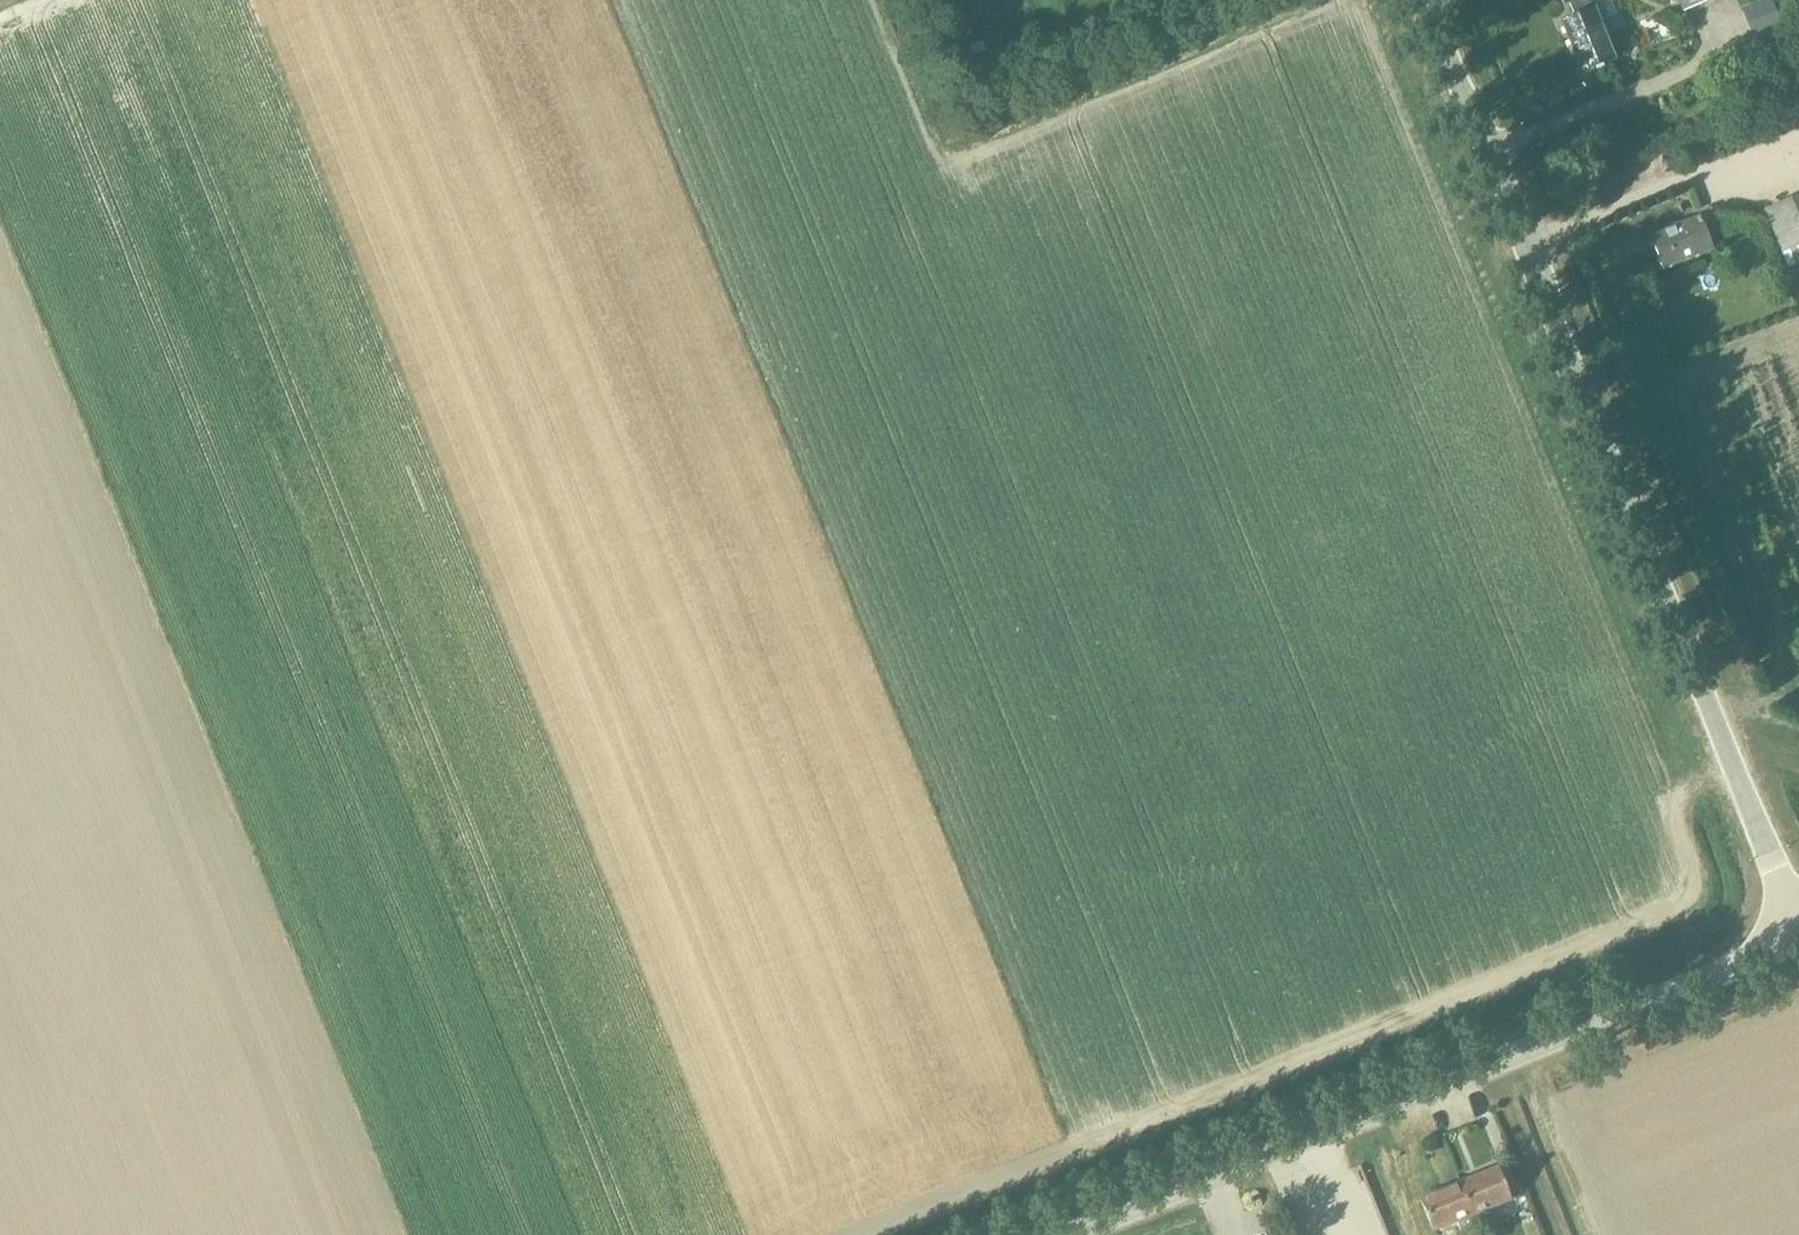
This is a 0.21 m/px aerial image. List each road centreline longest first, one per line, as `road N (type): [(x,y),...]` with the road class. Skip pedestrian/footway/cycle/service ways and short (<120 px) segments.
road 1 (unclassified): [(1798,926),(1427,0)]
road 2 (unclassified): [(1065,1234),(1798,940)]

